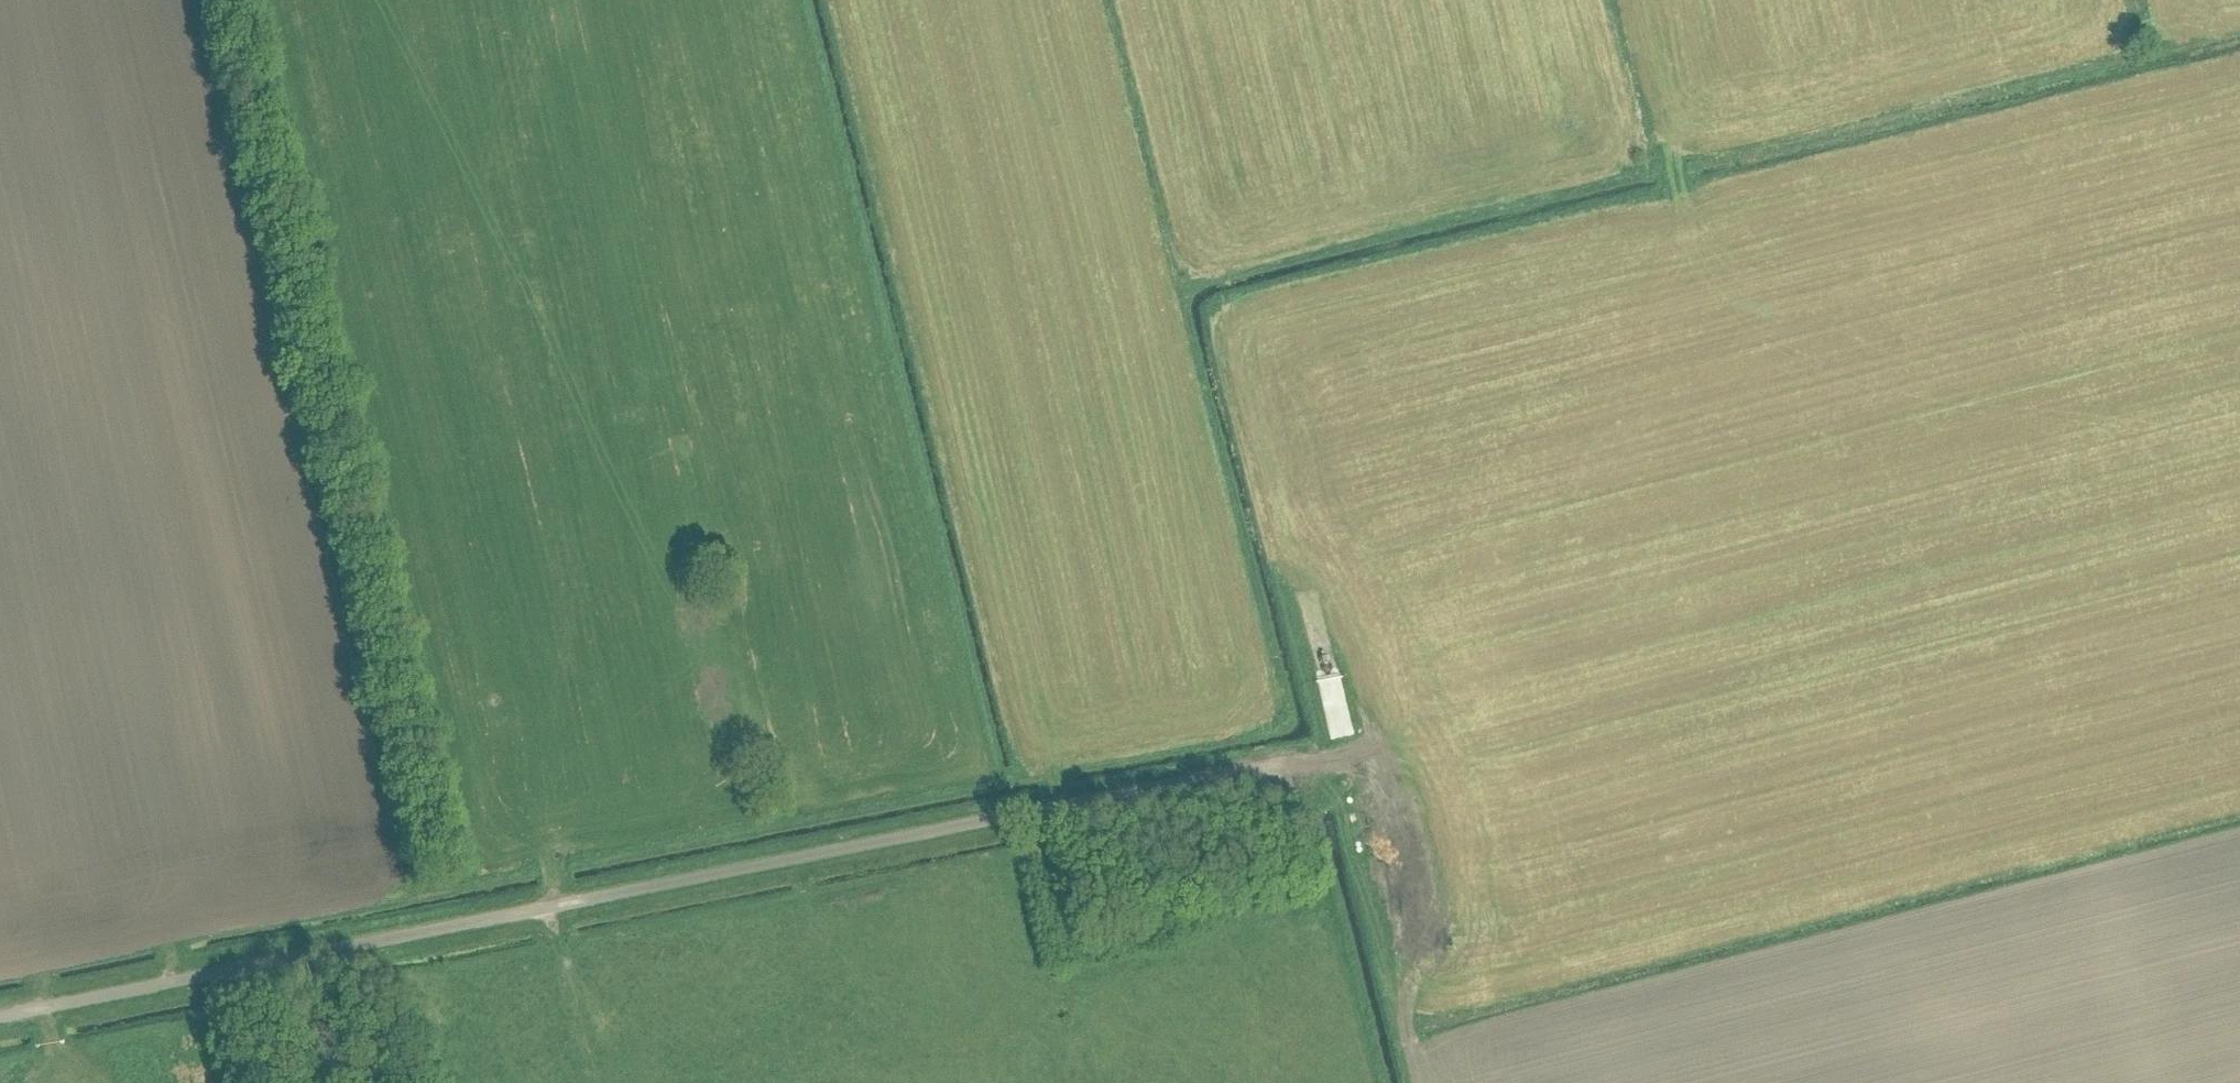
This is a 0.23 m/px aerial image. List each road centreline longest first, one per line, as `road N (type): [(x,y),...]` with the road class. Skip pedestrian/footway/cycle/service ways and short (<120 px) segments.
road 1 (track): [(1420,1082),(1405,1009),(1430,819),(1414,776),(1381,760),(1286,767),(1066,807),(0,1019)]

